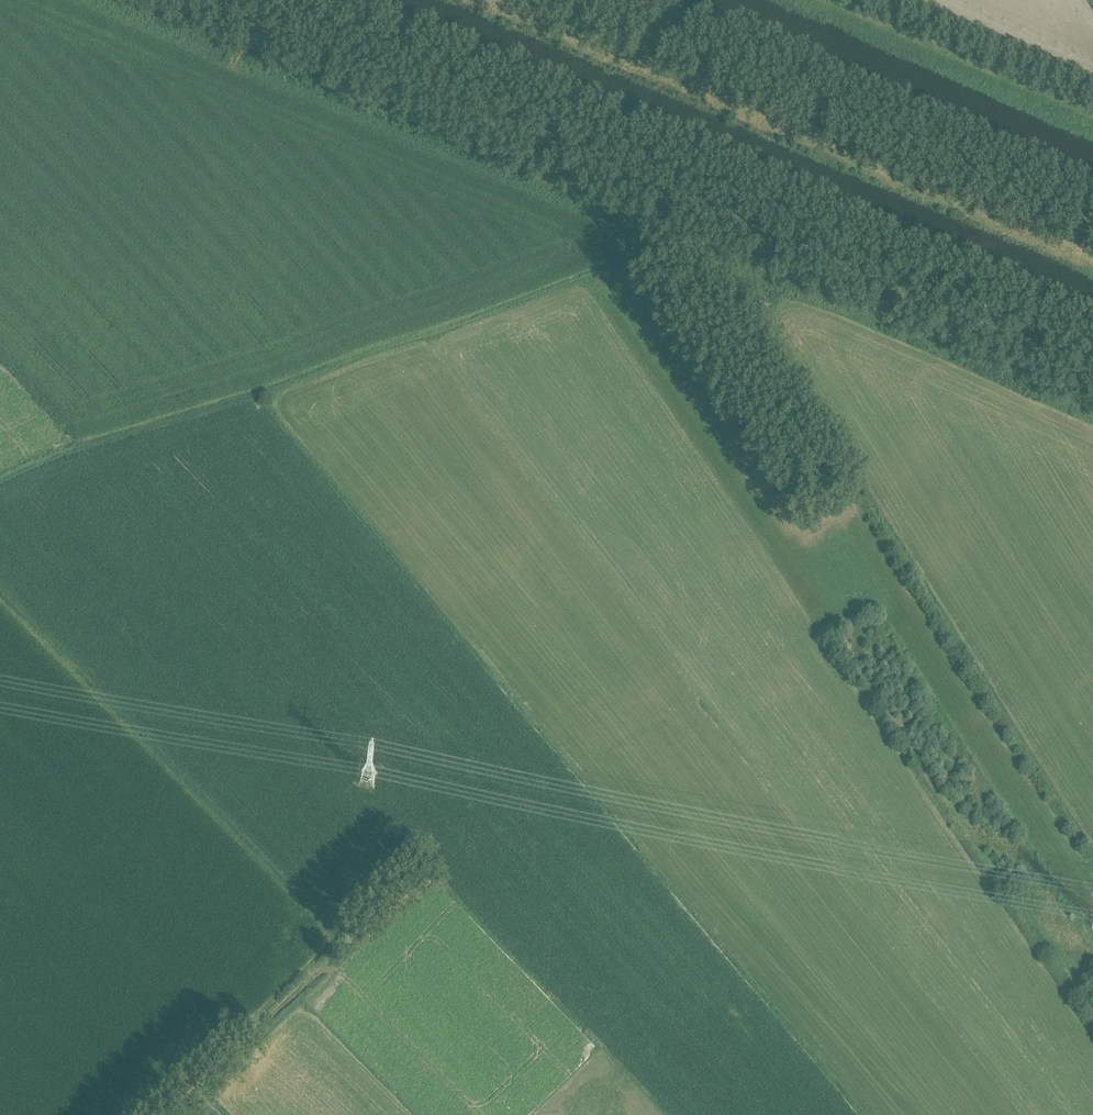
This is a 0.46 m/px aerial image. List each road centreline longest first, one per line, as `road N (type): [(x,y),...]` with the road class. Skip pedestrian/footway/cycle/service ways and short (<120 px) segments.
road 1 (unclassified): [(878,0),(1092,94)]

